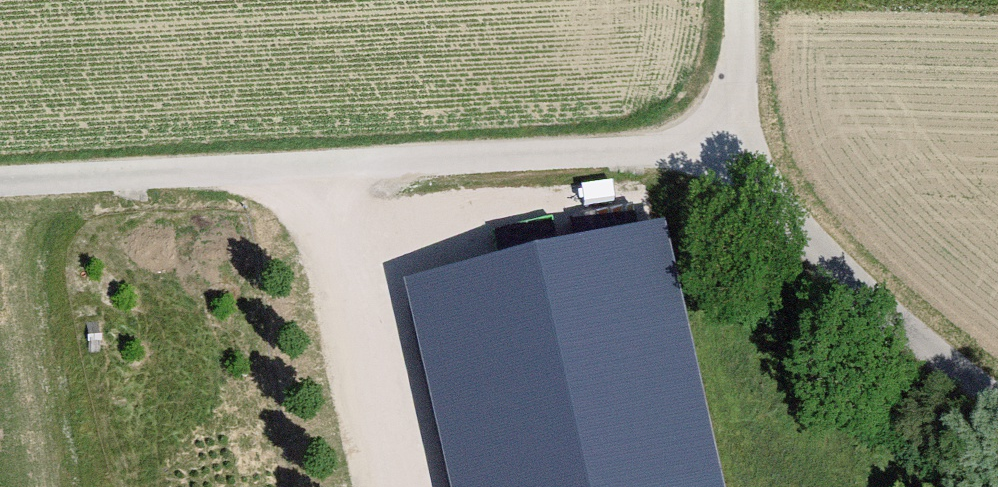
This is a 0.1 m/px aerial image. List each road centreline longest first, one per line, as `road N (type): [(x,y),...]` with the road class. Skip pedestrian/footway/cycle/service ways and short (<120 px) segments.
road 1 (track): [(738,0),(738,154),(592,155),(0,190)]
road 2 (residential): [(738,154),(997,400)]
road 3 (track): [(312,170),(386,486)]

